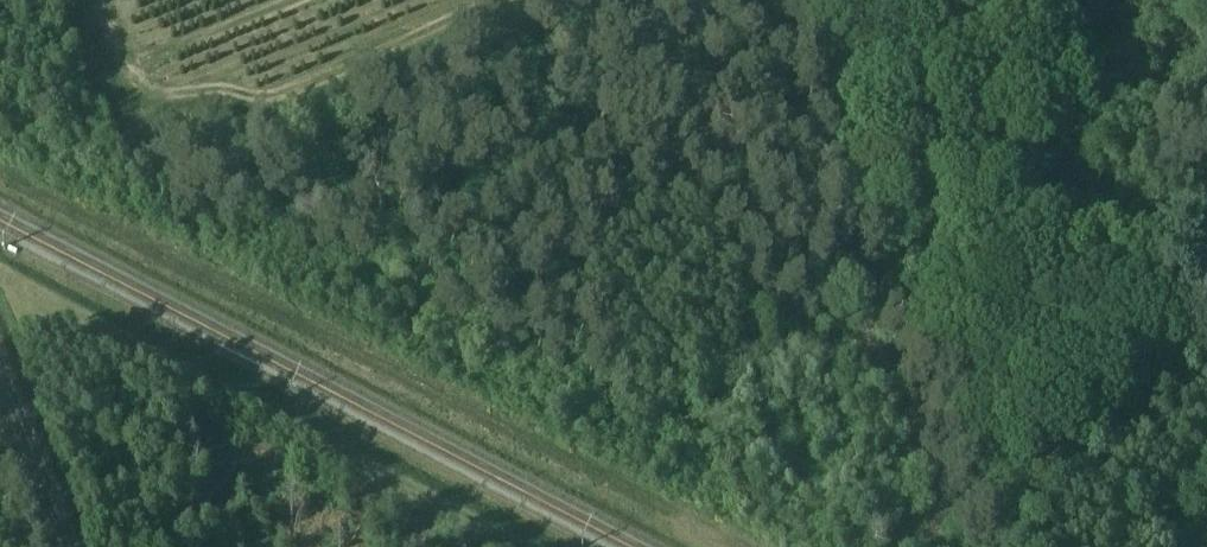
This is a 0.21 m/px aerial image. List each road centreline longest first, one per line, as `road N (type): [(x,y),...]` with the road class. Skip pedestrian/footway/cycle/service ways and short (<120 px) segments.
road 1 (track): [(1206,54),(1058,163),(863,286),(852,307),(852,350),(907,453),(943,546)]
road 2 (track): [(761,546),(159,238)]
road 3 (track): [(163,129),(478,0)]
road 4 (track): [(112,0),(177,165)]

